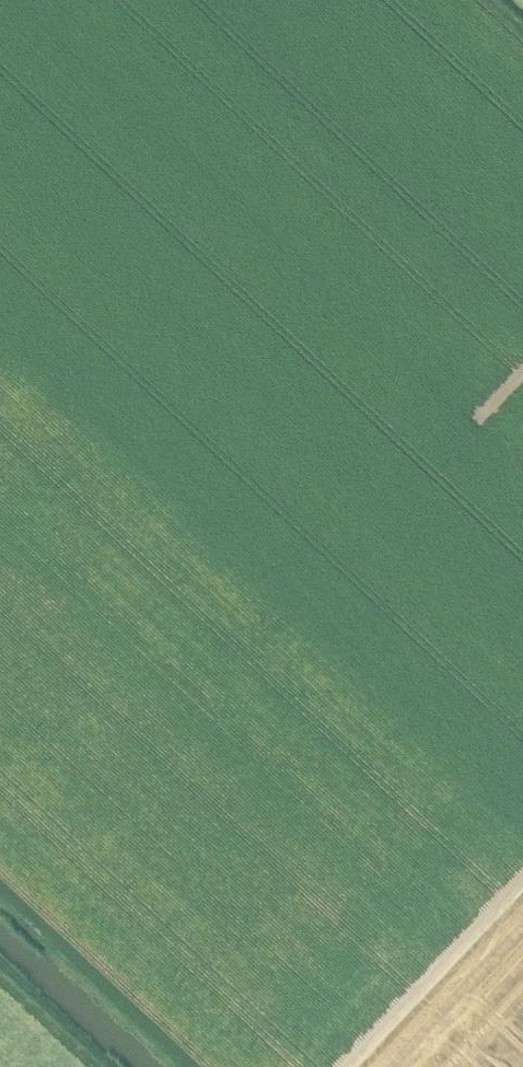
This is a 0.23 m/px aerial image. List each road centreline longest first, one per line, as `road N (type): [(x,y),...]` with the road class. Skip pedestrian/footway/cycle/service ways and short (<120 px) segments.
road 1 (track): [(0,983),(90,1066)]

